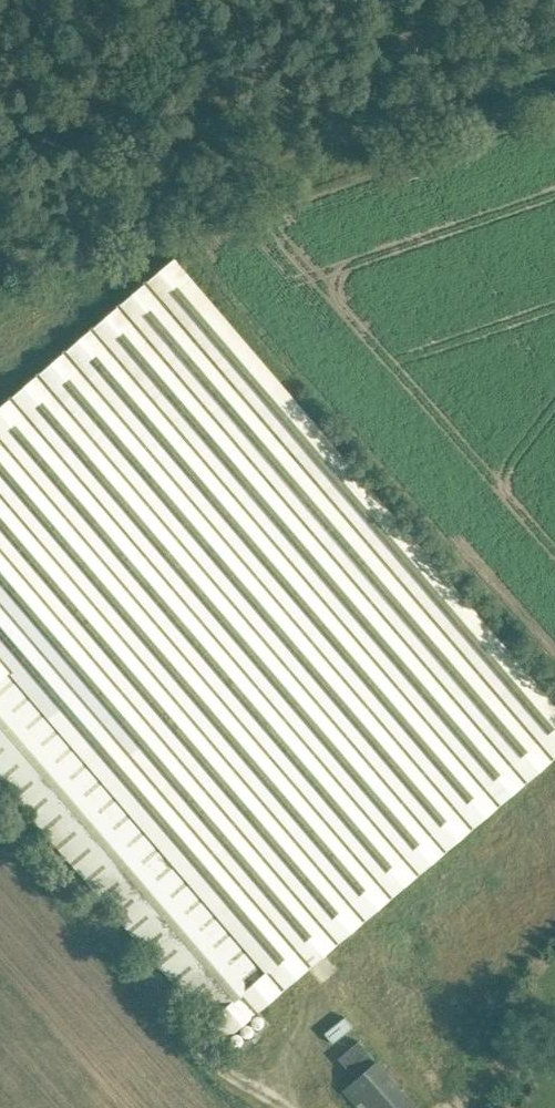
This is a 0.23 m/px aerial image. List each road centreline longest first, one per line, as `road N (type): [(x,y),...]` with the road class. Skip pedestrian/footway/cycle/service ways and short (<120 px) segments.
road 1 (track): [(0,251),(554,52)]

